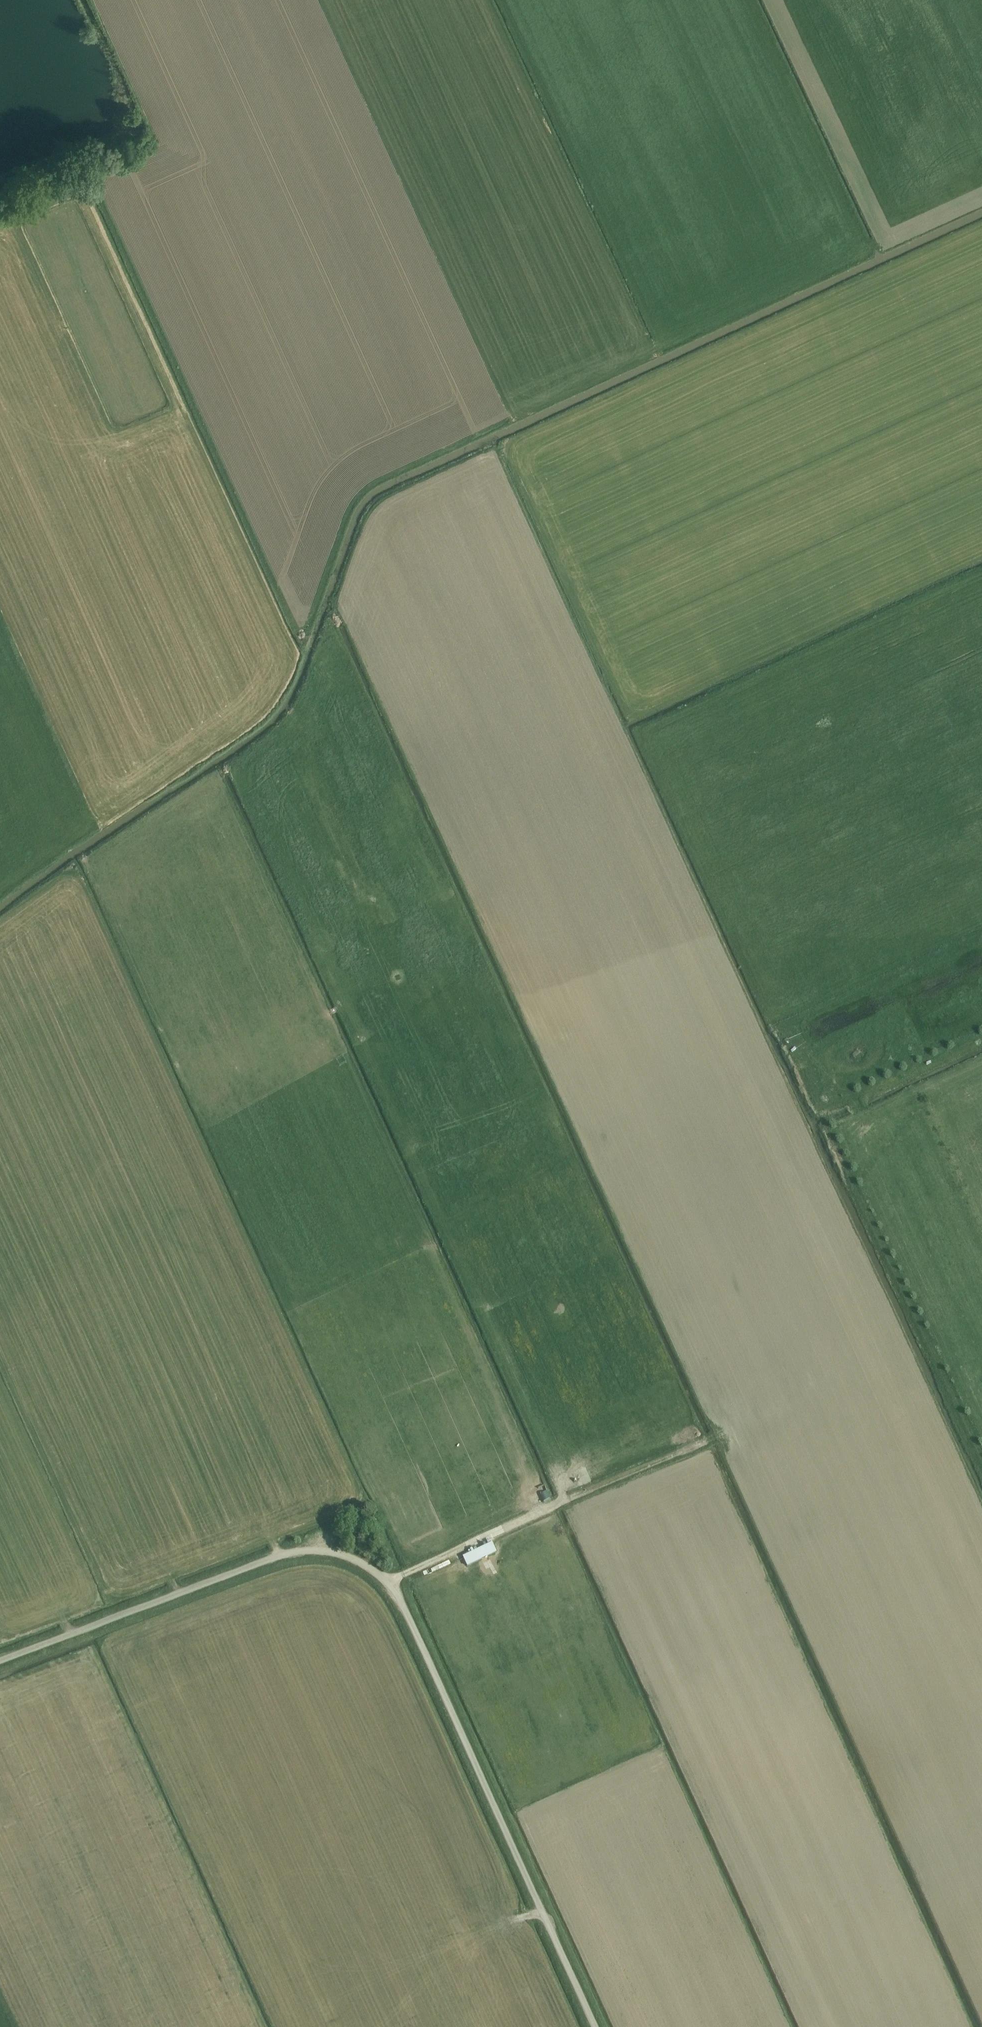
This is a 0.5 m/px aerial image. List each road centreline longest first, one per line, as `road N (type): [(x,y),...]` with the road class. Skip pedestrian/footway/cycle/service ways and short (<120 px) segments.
road 1 (unclassified): [(0,1661),(285,1554),(345,1554),(383,1579),(403,1605),(593,2026)]

